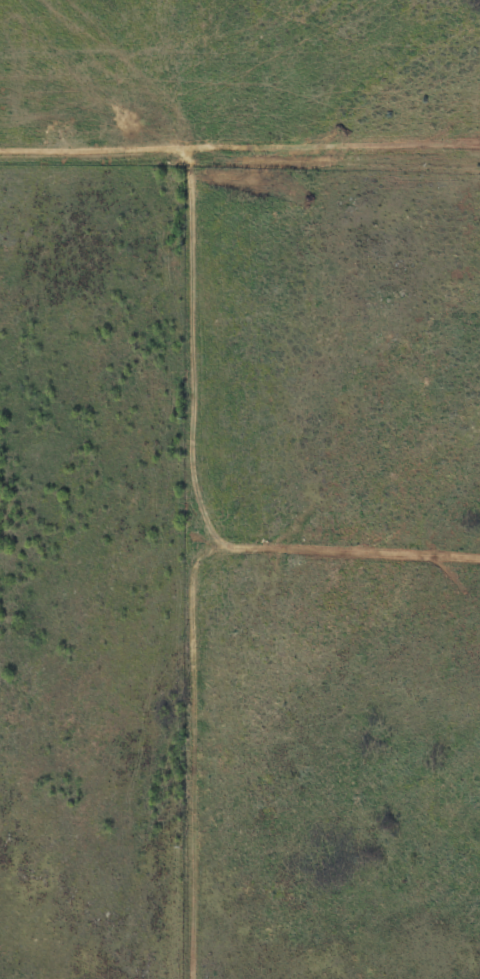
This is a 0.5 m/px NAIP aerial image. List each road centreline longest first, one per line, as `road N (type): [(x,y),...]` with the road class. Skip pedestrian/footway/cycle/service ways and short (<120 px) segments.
road 1 (residential): [(479,161),(0,163)]

